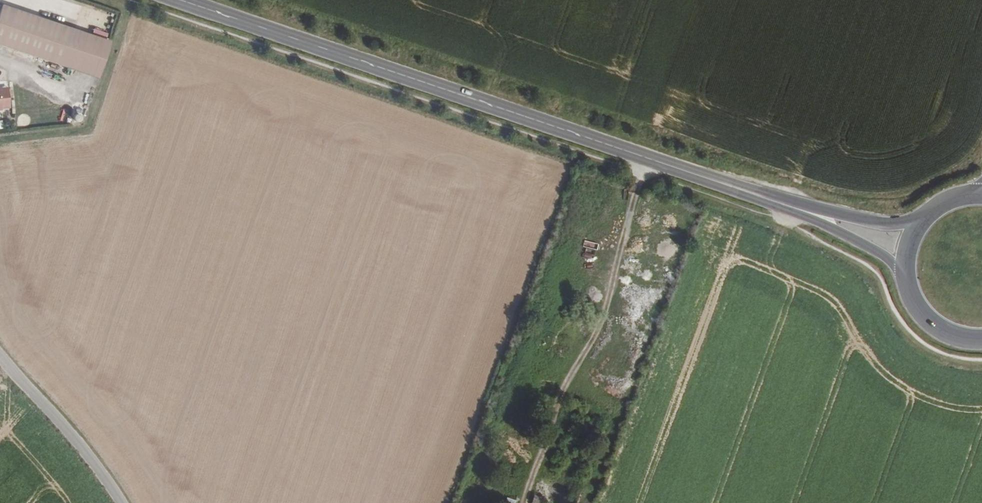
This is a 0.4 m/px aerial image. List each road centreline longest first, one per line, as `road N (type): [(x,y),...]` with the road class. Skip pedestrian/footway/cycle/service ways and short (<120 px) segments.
road 1 (secondary): [(777,202),(183,0)]
road 2 (unclassified): [(121,502),(0,356)]
road 3 (secondary): [(777,202),(880,253),(904,277)]
road 4 (secondary): [(916,225),(777,202)]

